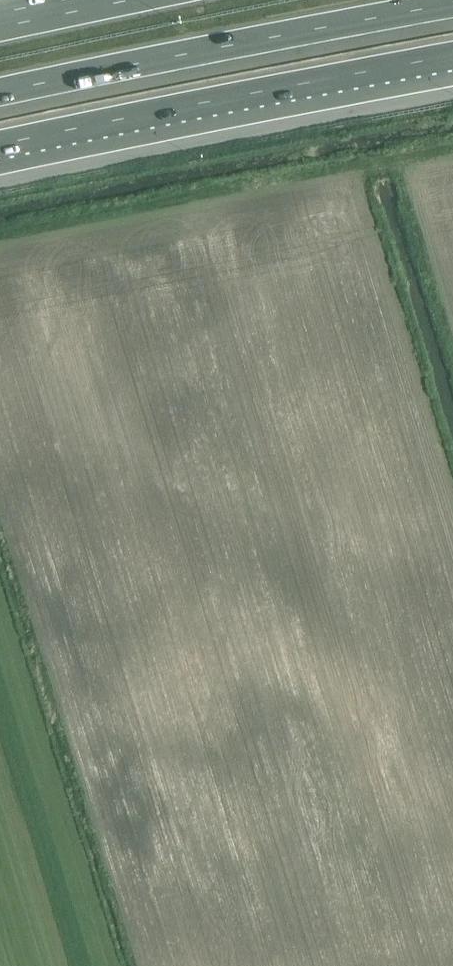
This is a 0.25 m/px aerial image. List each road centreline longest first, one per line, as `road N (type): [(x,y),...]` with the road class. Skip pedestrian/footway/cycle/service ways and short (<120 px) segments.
road 1 (motorway): [(0,145),(452,55)]
road 2 (motorway): [(0,95),(452,6)]

